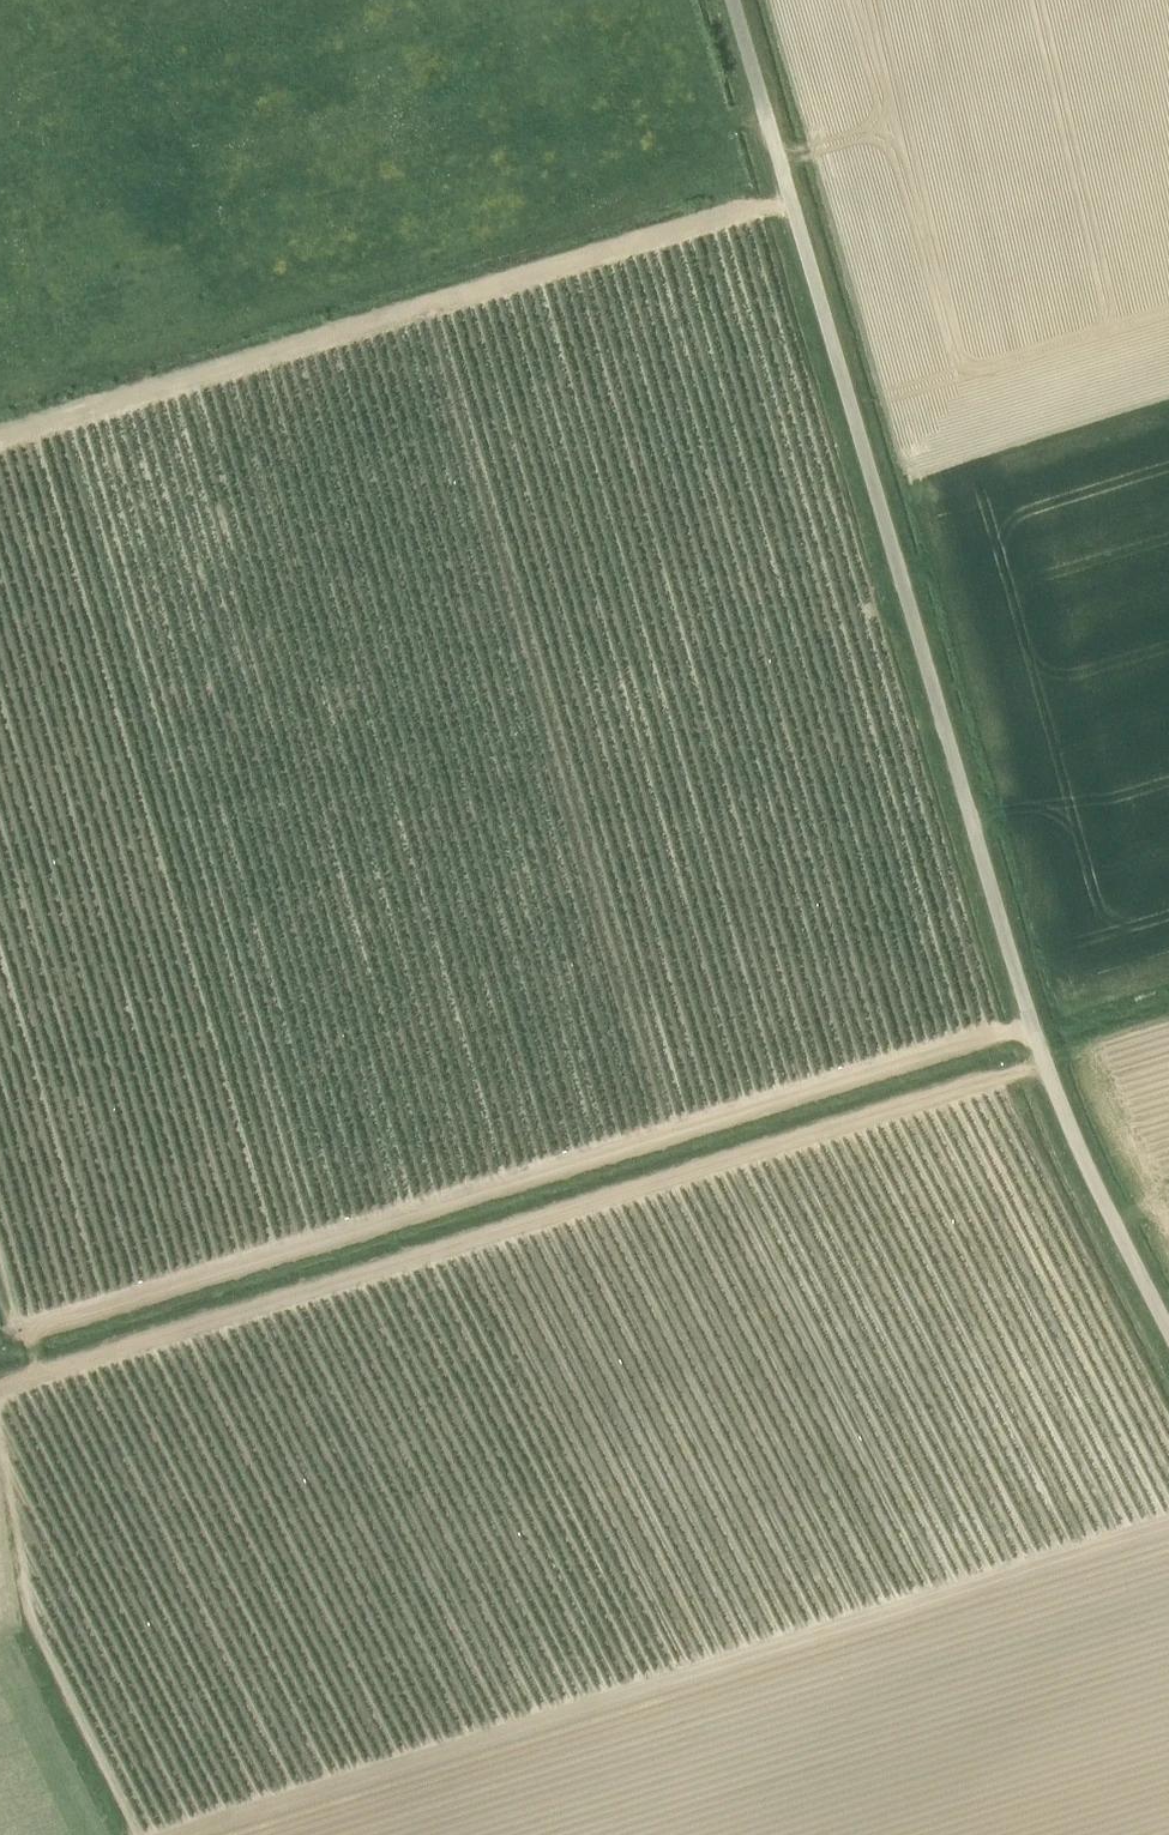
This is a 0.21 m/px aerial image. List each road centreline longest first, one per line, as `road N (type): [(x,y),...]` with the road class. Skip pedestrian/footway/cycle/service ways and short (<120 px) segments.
road 1 (unclassified): [(1168,1328),(1030,1031),(740,0)]

